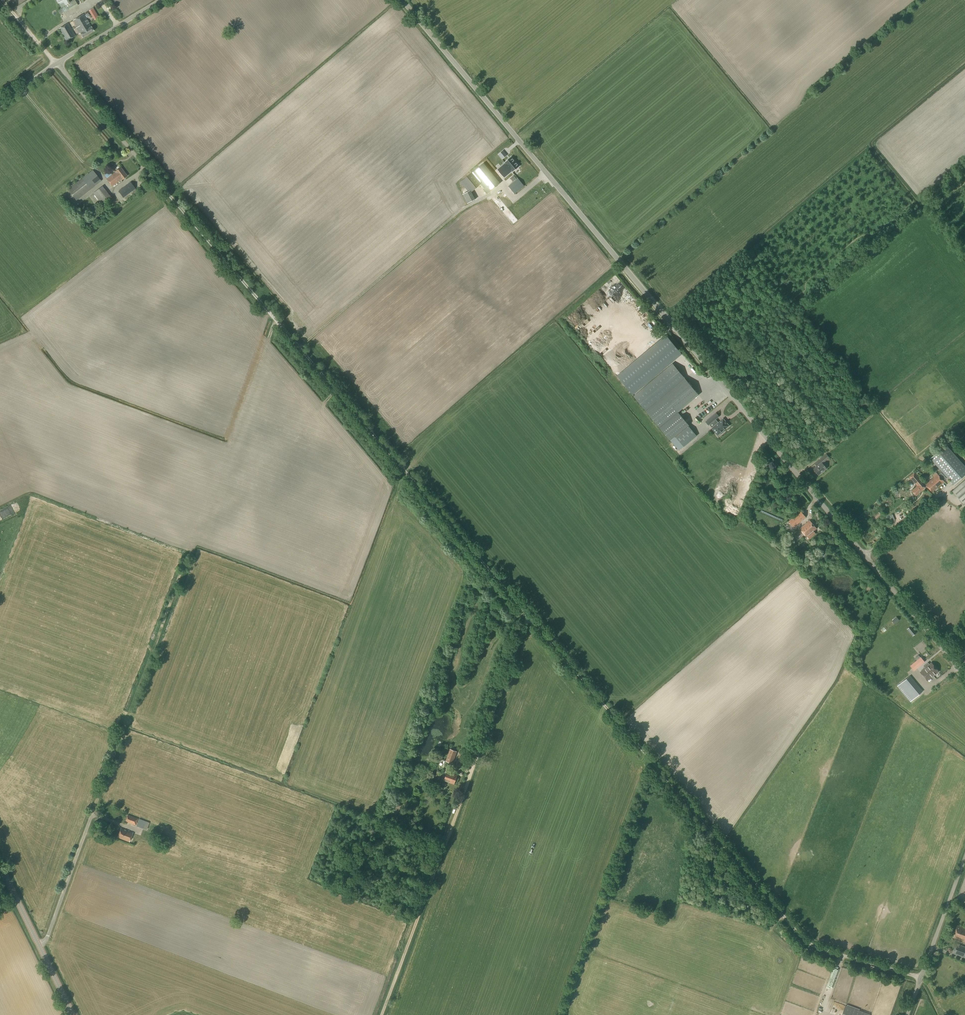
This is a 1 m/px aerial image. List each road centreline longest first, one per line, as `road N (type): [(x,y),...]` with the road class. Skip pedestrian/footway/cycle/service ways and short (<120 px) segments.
road 1 (unclassified): [(964,678),(402,0)]
road 2 (track): [(528,612),(159,183)]
road 3 (track): [(921,978),(813,947),(528,612)]
road 4 (track): [(100,802),(275,316)]
road 5 (track): [(383,1014),(528,612)]
road 6 (unclassified): [(908,1014),(964,859)]
road 7 (unclassified): [(159,183),(57,63)]
road 8 (unclassified): [(39,944),(100,802)]
road 9 (unclassified): [(57,63),(161,0)]

